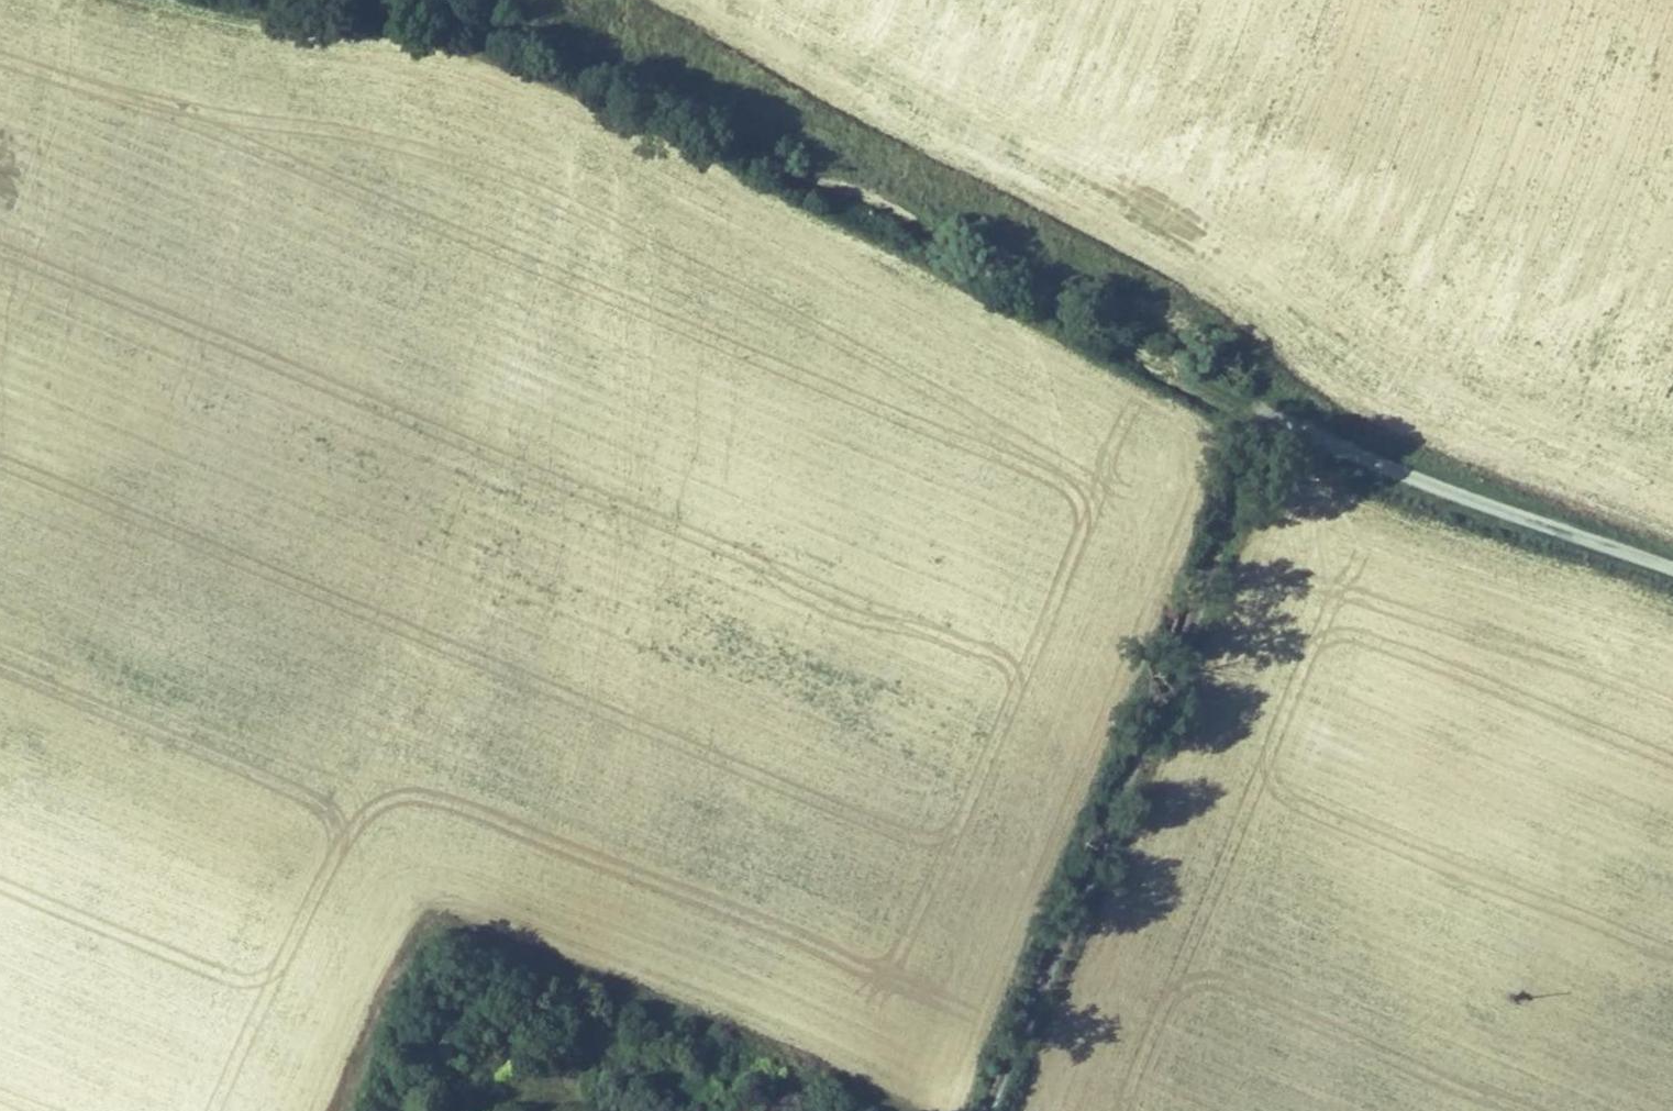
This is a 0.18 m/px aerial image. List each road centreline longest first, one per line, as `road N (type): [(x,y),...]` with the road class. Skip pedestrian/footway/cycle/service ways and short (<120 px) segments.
road 1 (unclassified): [(1266,415),(1672,558)]

